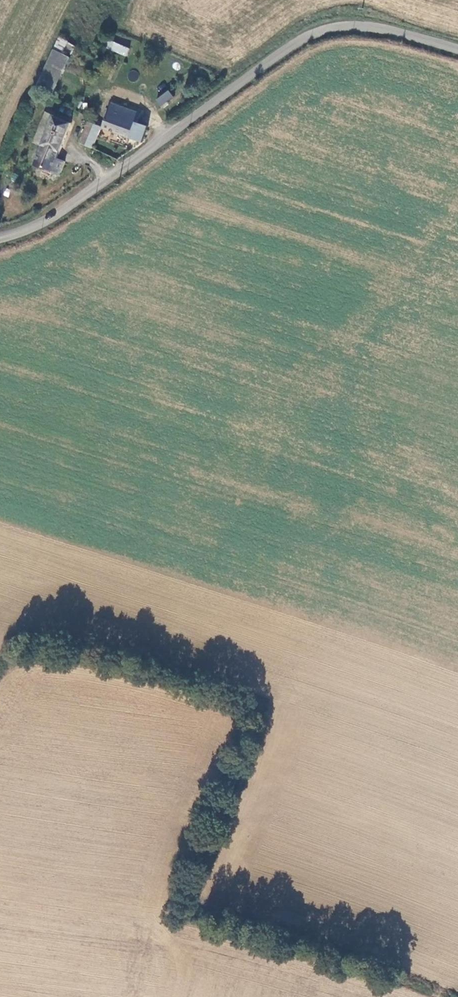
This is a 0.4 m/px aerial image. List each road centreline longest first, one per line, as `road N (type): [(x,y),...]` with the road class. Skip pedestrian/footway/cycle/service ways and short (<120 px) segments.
road 1 (unclassified): [(0,238),(64,211),(310,34),(343,25),(389,30),(457,50)]
road 2 (unclassified): [(0,600),(287,598),(457,636)]

